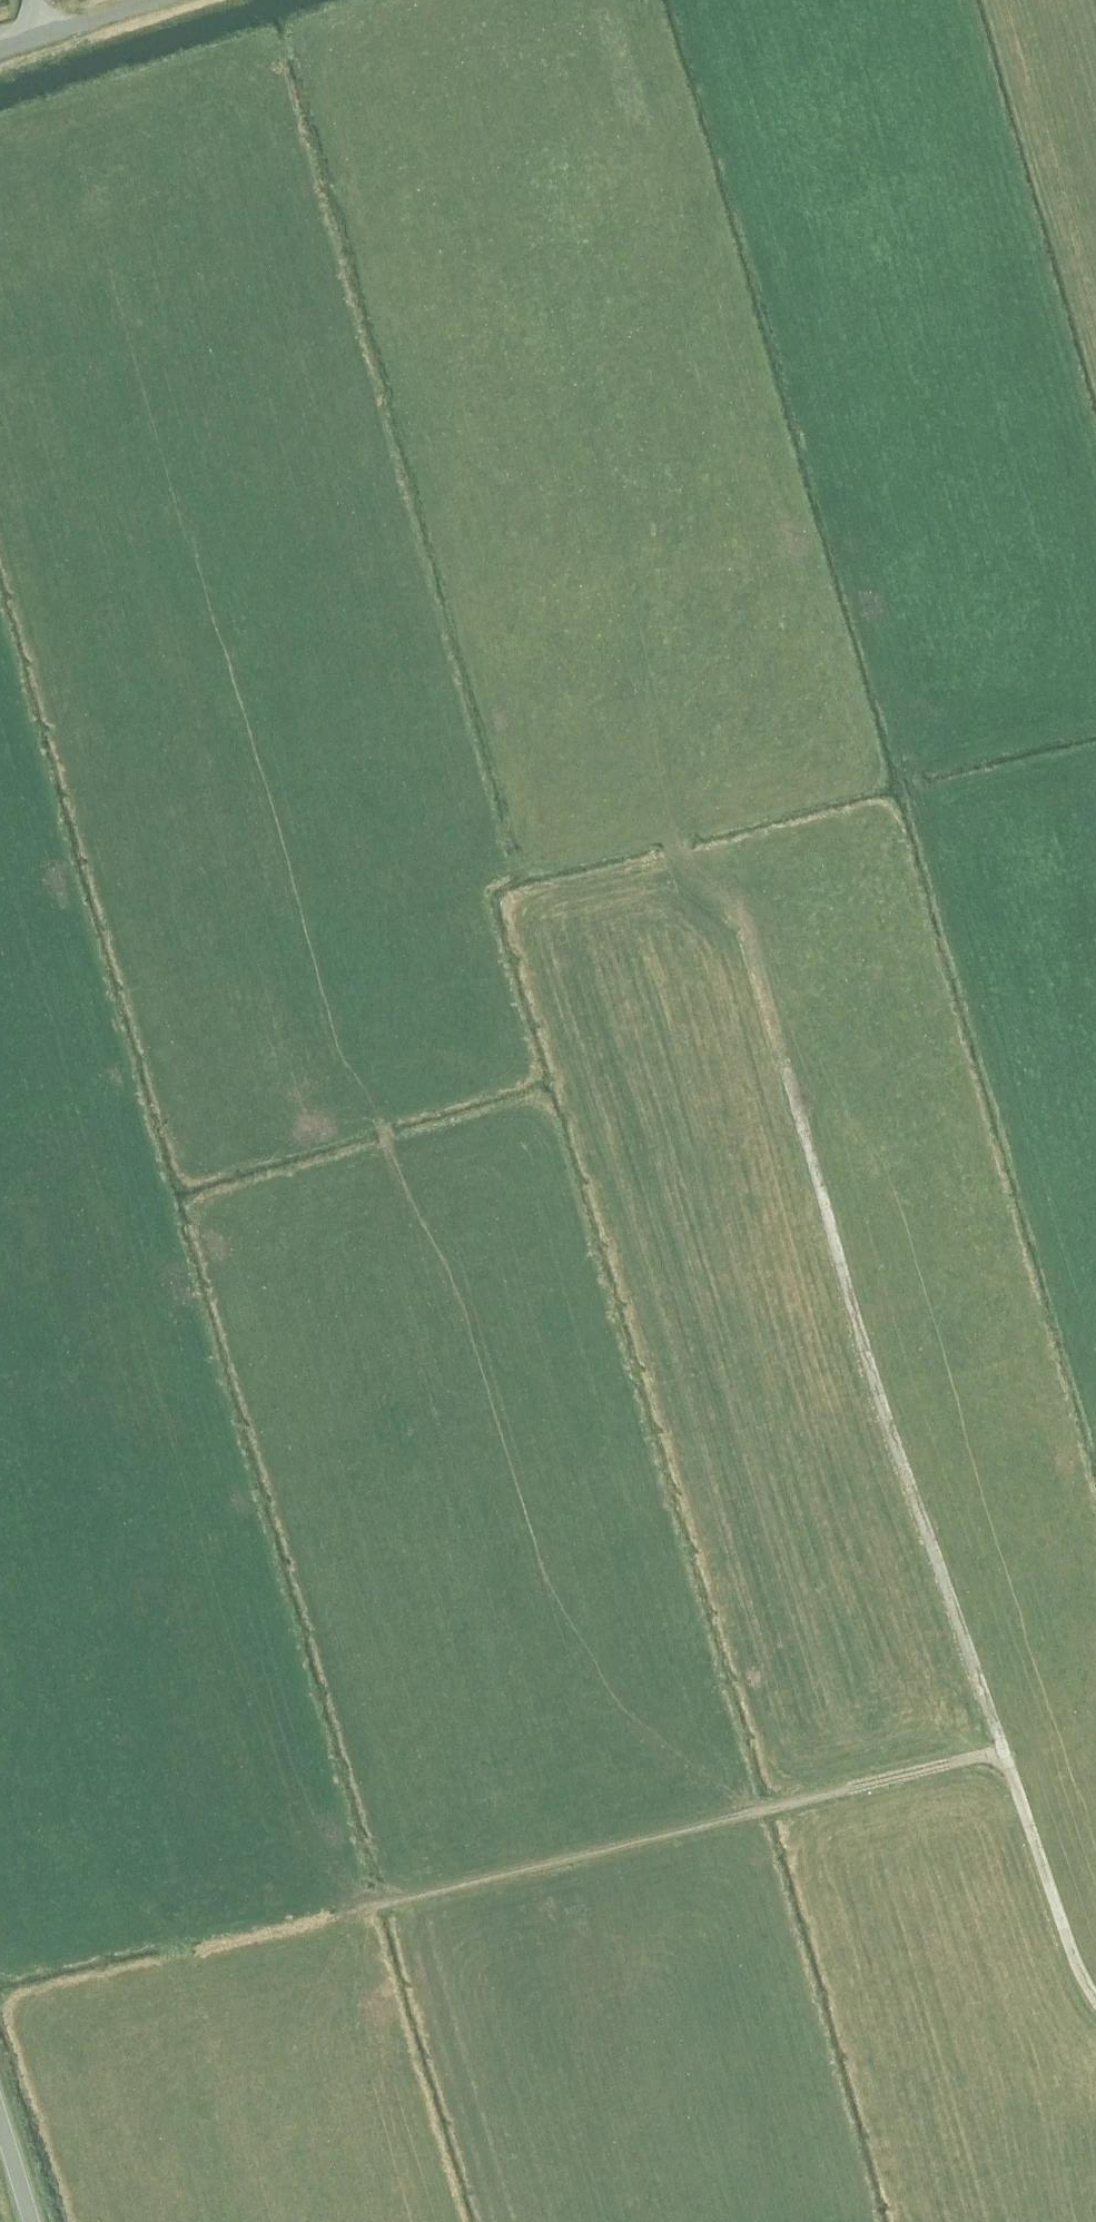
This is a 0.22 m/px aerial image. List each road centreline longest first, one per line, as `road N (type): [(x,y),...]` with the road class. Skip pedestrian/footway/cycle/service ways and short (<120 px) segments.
road 1 (track): [(790,1074),(886,1408),(1005,1751),(390,1908)]
road 2 (track): [(1005,1751),(1095,1997)]

